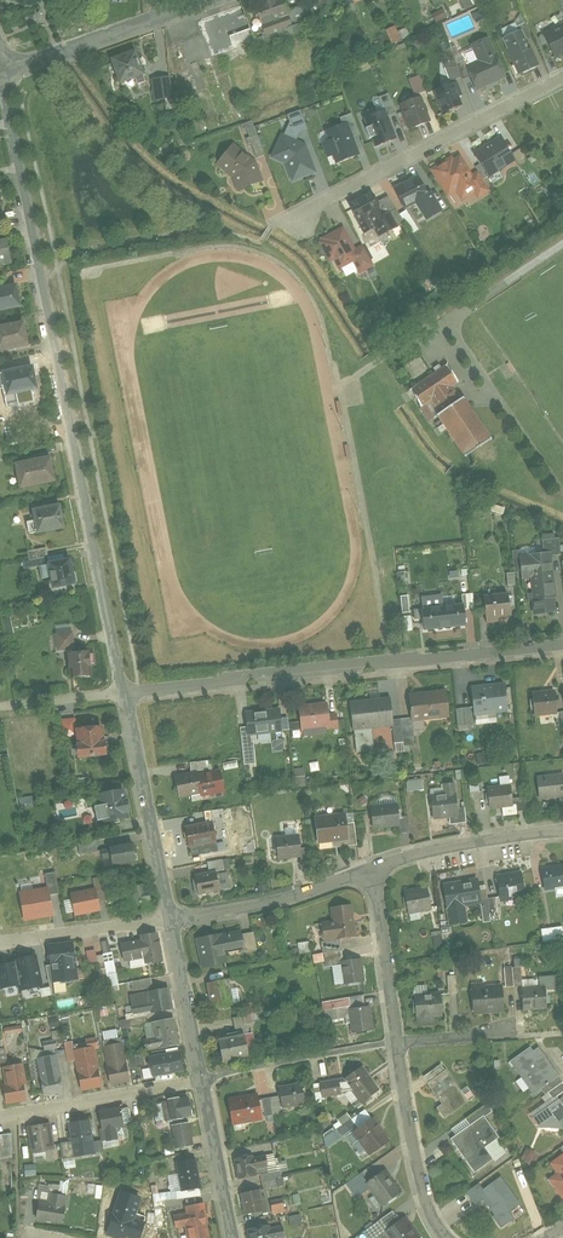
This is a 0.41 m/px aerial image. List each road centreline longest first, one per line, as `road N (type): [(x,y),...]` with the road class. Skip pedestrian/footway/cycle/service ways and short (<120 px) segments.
road 1 (residential): [(0,71),(122,693)]
road 2 (residential): [(562,642),(122,693)]
road 3 (residential): [(287,221),(562,76)]
road 4 (residential): [(122,693),(168,919)]
road 5 (residential): [(168,919),(301,894),(374,869)]
road 6 (residential): [(193,3),(0,70)]
road 7 (residential): [(0,1115),(199,1076)]
road 8 (residential): [(396,1044),(419,1181),(445,1237)]
road 9 (residential): [(396,1044),(199,1076)]
road 10 (residential): [(562,831),(486,839),(374,869)]
road 11 (residential): [(374,869),(396,1044)]
road 12 (residential): [(0,940),(168,919)]
road 13 (residential): [(199,1076),(229,1237)]
road 14 (residential): [(168,919),(199,1076)]
road 15 (residential): [(122,693),(0,706)]

